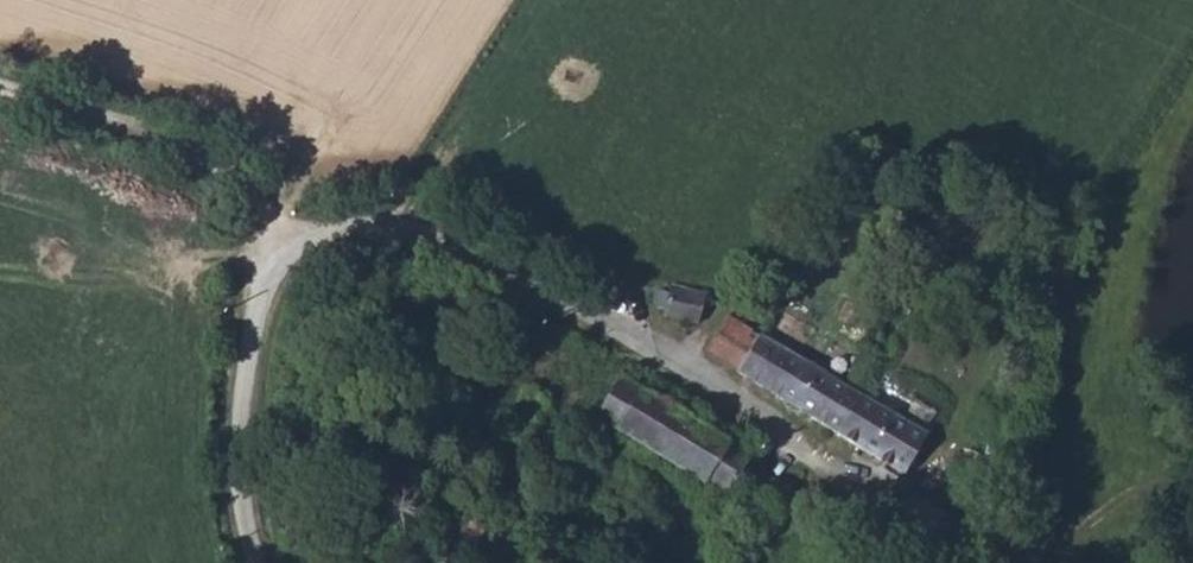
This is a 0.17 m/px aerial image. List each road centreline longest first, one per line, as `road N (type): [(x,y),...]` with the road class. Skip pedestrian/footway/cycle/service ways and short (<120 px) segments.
road 1 (unclassified): [(253,562),(233,475),(268,247),(375,221),(597,320),(743,399)]
road 2 (track): [(268,247),(246,198),(192,152),(0,90)]

